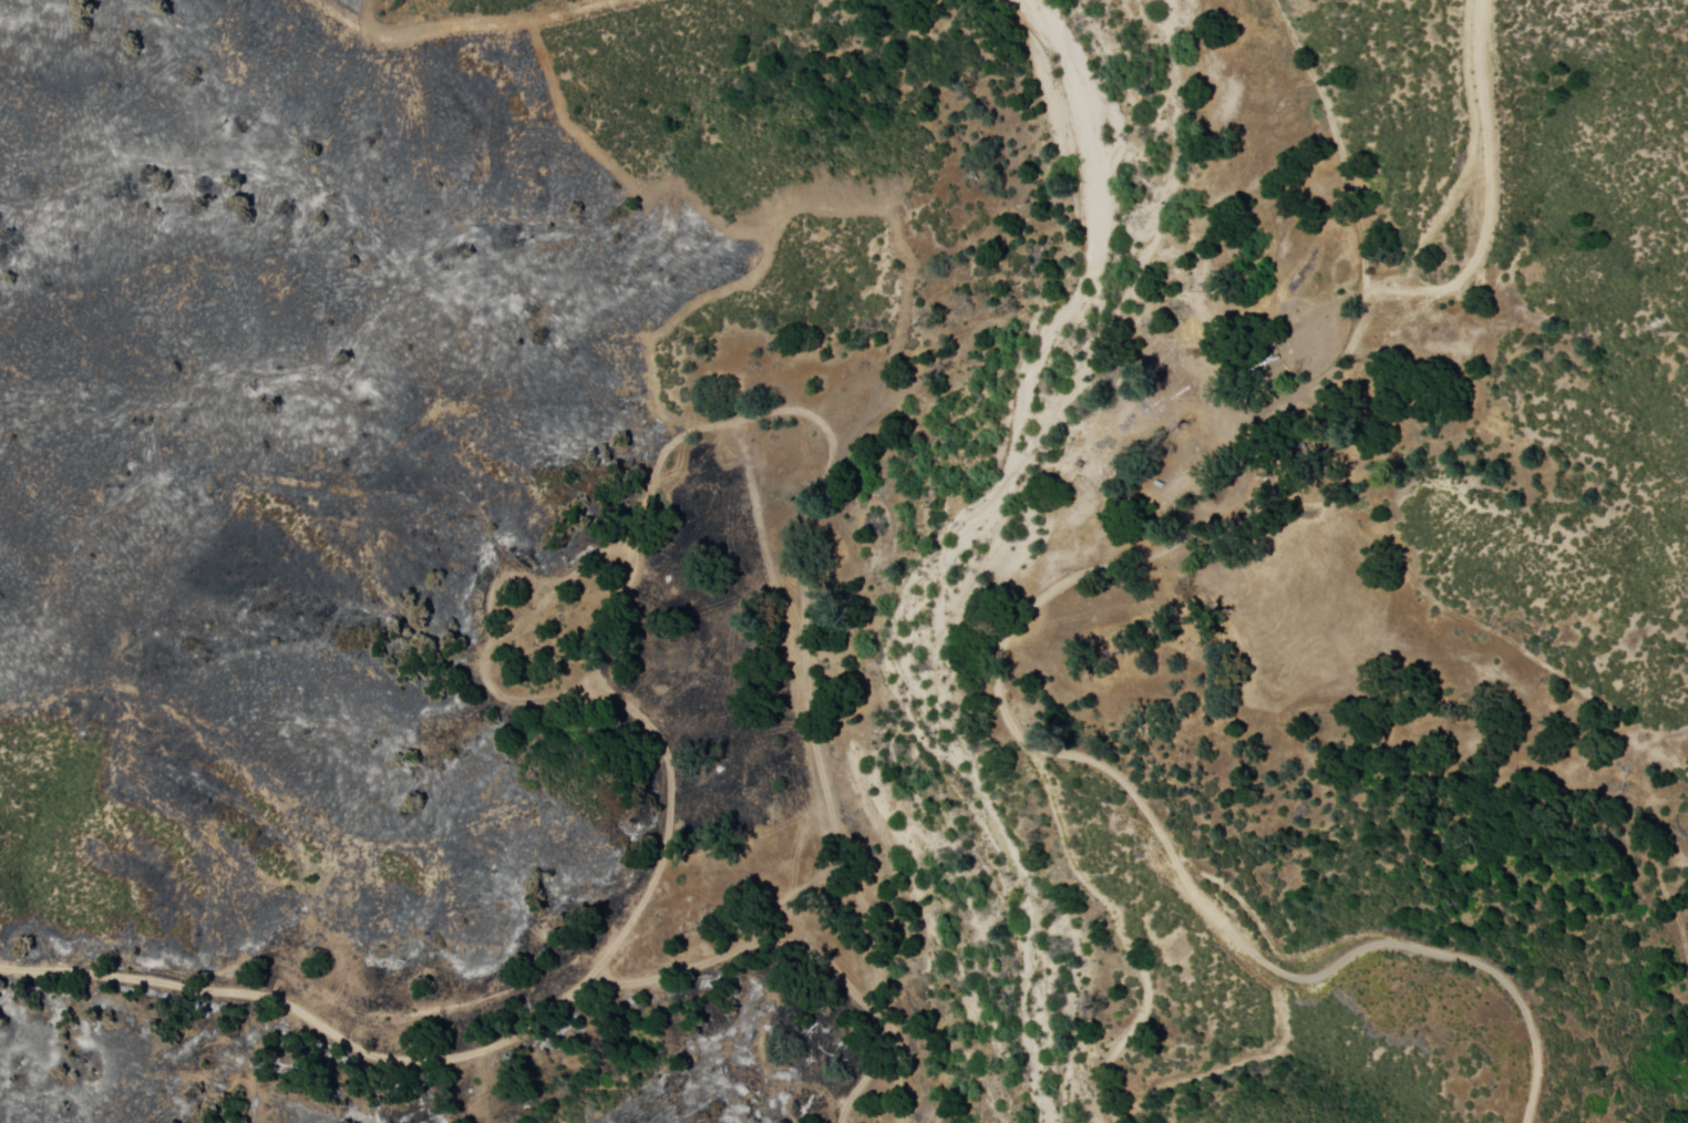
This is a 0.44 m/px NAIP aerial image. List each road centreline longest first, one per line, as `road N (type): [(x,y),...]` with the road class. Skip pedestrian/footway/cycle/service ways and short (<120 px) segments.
road 1 (residential): [(1119,1122),(1113,1057),(1152,1010),(1128,938),(1010,701),(1057,656),(1125,627)]

